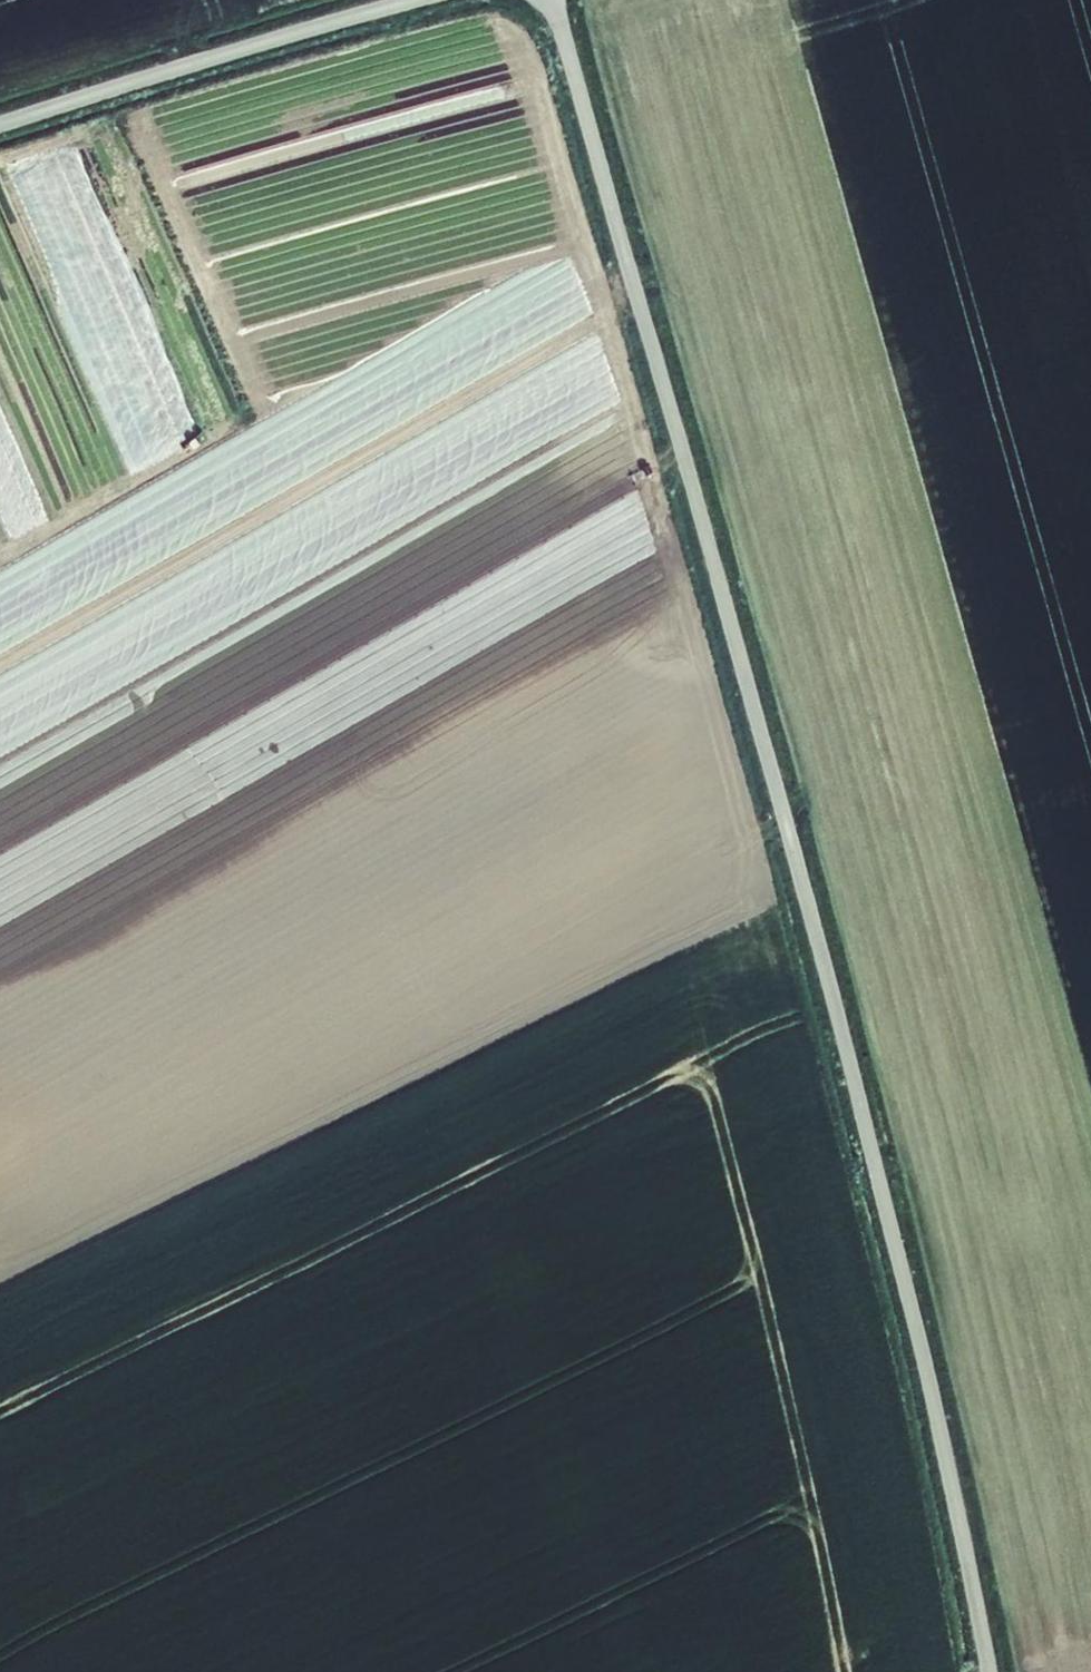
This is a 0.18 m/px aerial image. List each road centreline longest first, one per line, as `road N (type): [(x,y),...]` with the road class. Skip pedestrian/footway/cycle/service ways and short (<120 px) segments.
road 1 (unclassified): [(553,0),(823,963),(923,1362),(989,1671)]
road 2 (unclassified): [(0,123),(409,0)]

